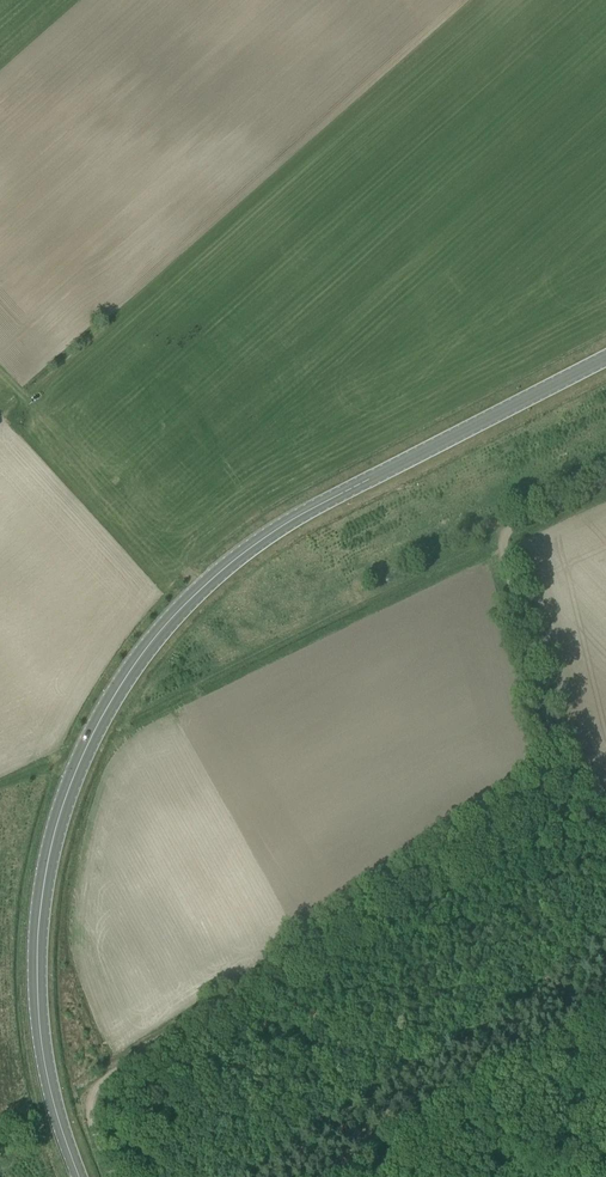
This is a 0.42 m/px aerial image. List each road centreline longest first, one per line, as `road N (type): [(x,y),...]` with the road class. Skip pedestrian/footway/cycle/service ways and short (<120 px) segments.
road 1 (secondary): [(80,1176),(48,1077),(39,913),(63,799),(105,706),(171,618),(268,533),(605,357)]
road 2 (track): [(501,532),(565,777),(92,1090),(85,1111),(110,1176)]
road 3 (track): [(501,532),(367,594)]

